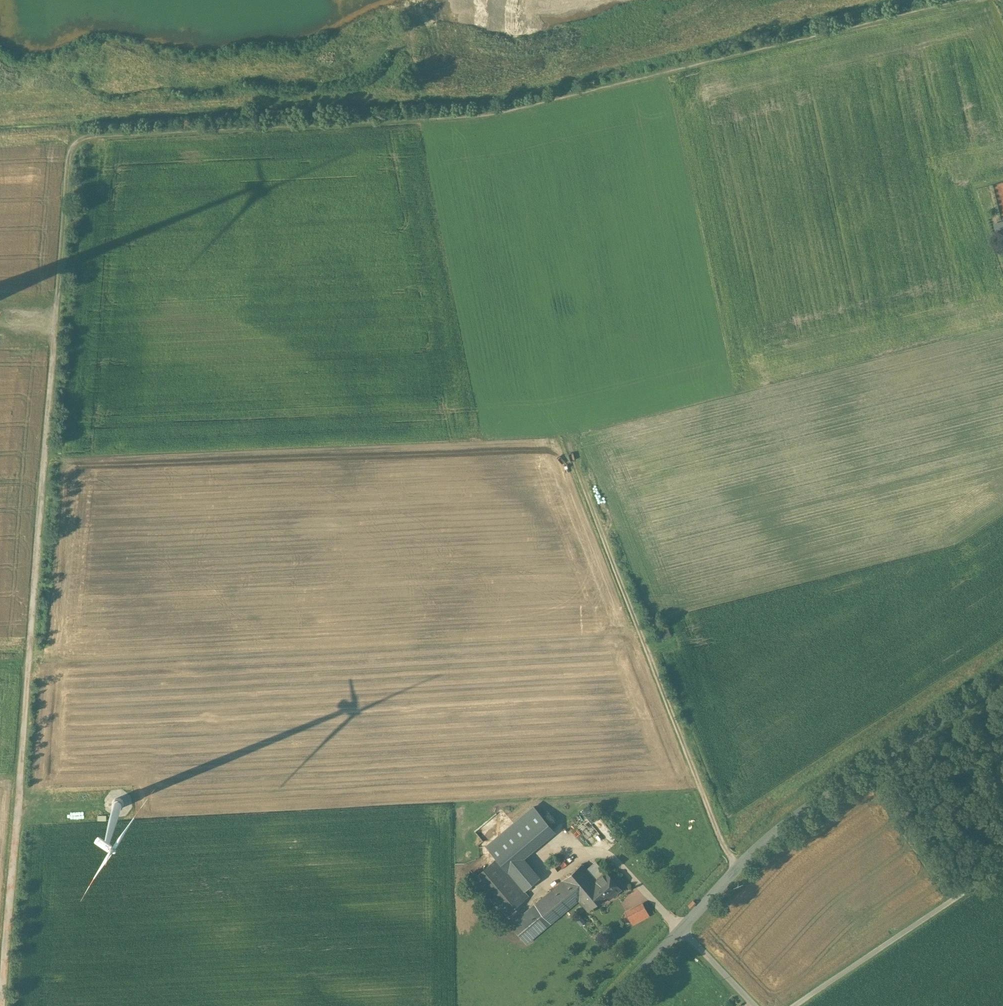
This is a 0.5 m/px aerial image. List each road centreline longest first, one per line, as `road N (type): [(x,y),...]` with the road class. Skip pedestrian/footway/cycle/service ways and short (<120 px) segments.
road 1 (track): [(5,1005),(70,155),(86,135),(502,109),(946,0)]
road 2 (unclassified): [(611,1005),(791,819),(1002,680)]
road 3 (track): [(739,869),(714,826),(565,436)]

